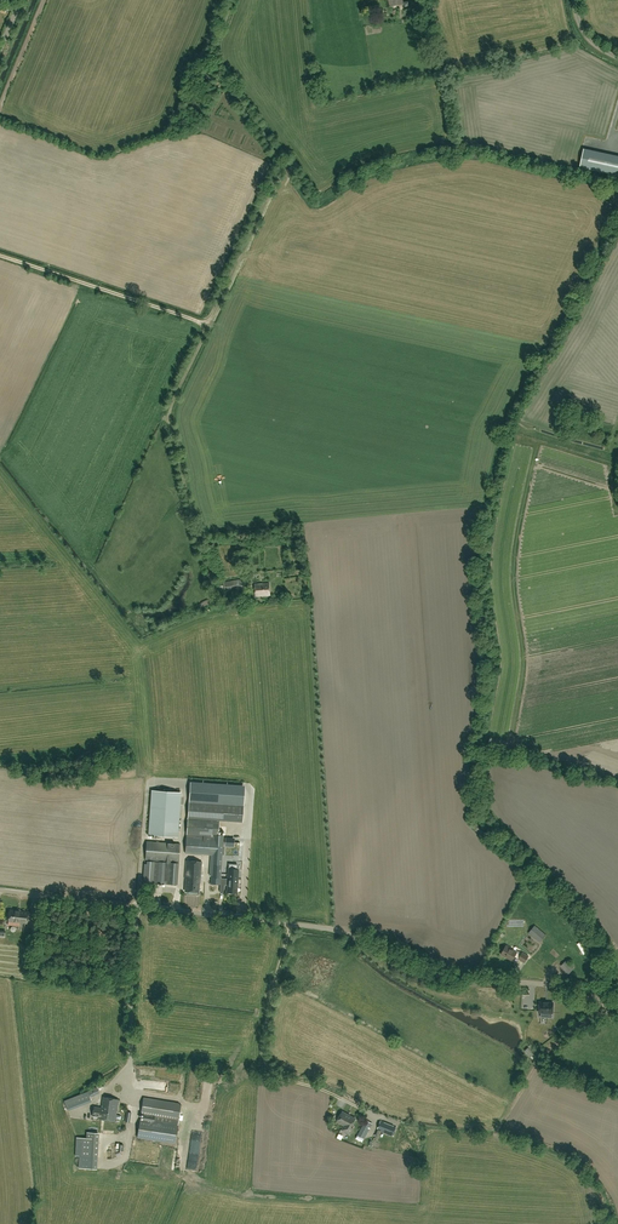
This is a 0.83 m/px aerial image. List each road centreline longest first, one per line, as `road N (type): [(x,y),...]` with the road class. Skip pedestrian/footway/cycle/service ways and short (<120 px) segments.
road 1 (unclassified): [(617,1006),(560,987),(433,975),(330,929),(0,891)]
road 2 (track): [(204,324),(282,165),(215,62),(234,0)]
road 3 (track): [(204,324),(170,417),(216,582)]
road 4 (track): [(0,255),(204,324)]
road 5 (track): [(605,1001),(536,1064),(496,1131),(505,1142)]

